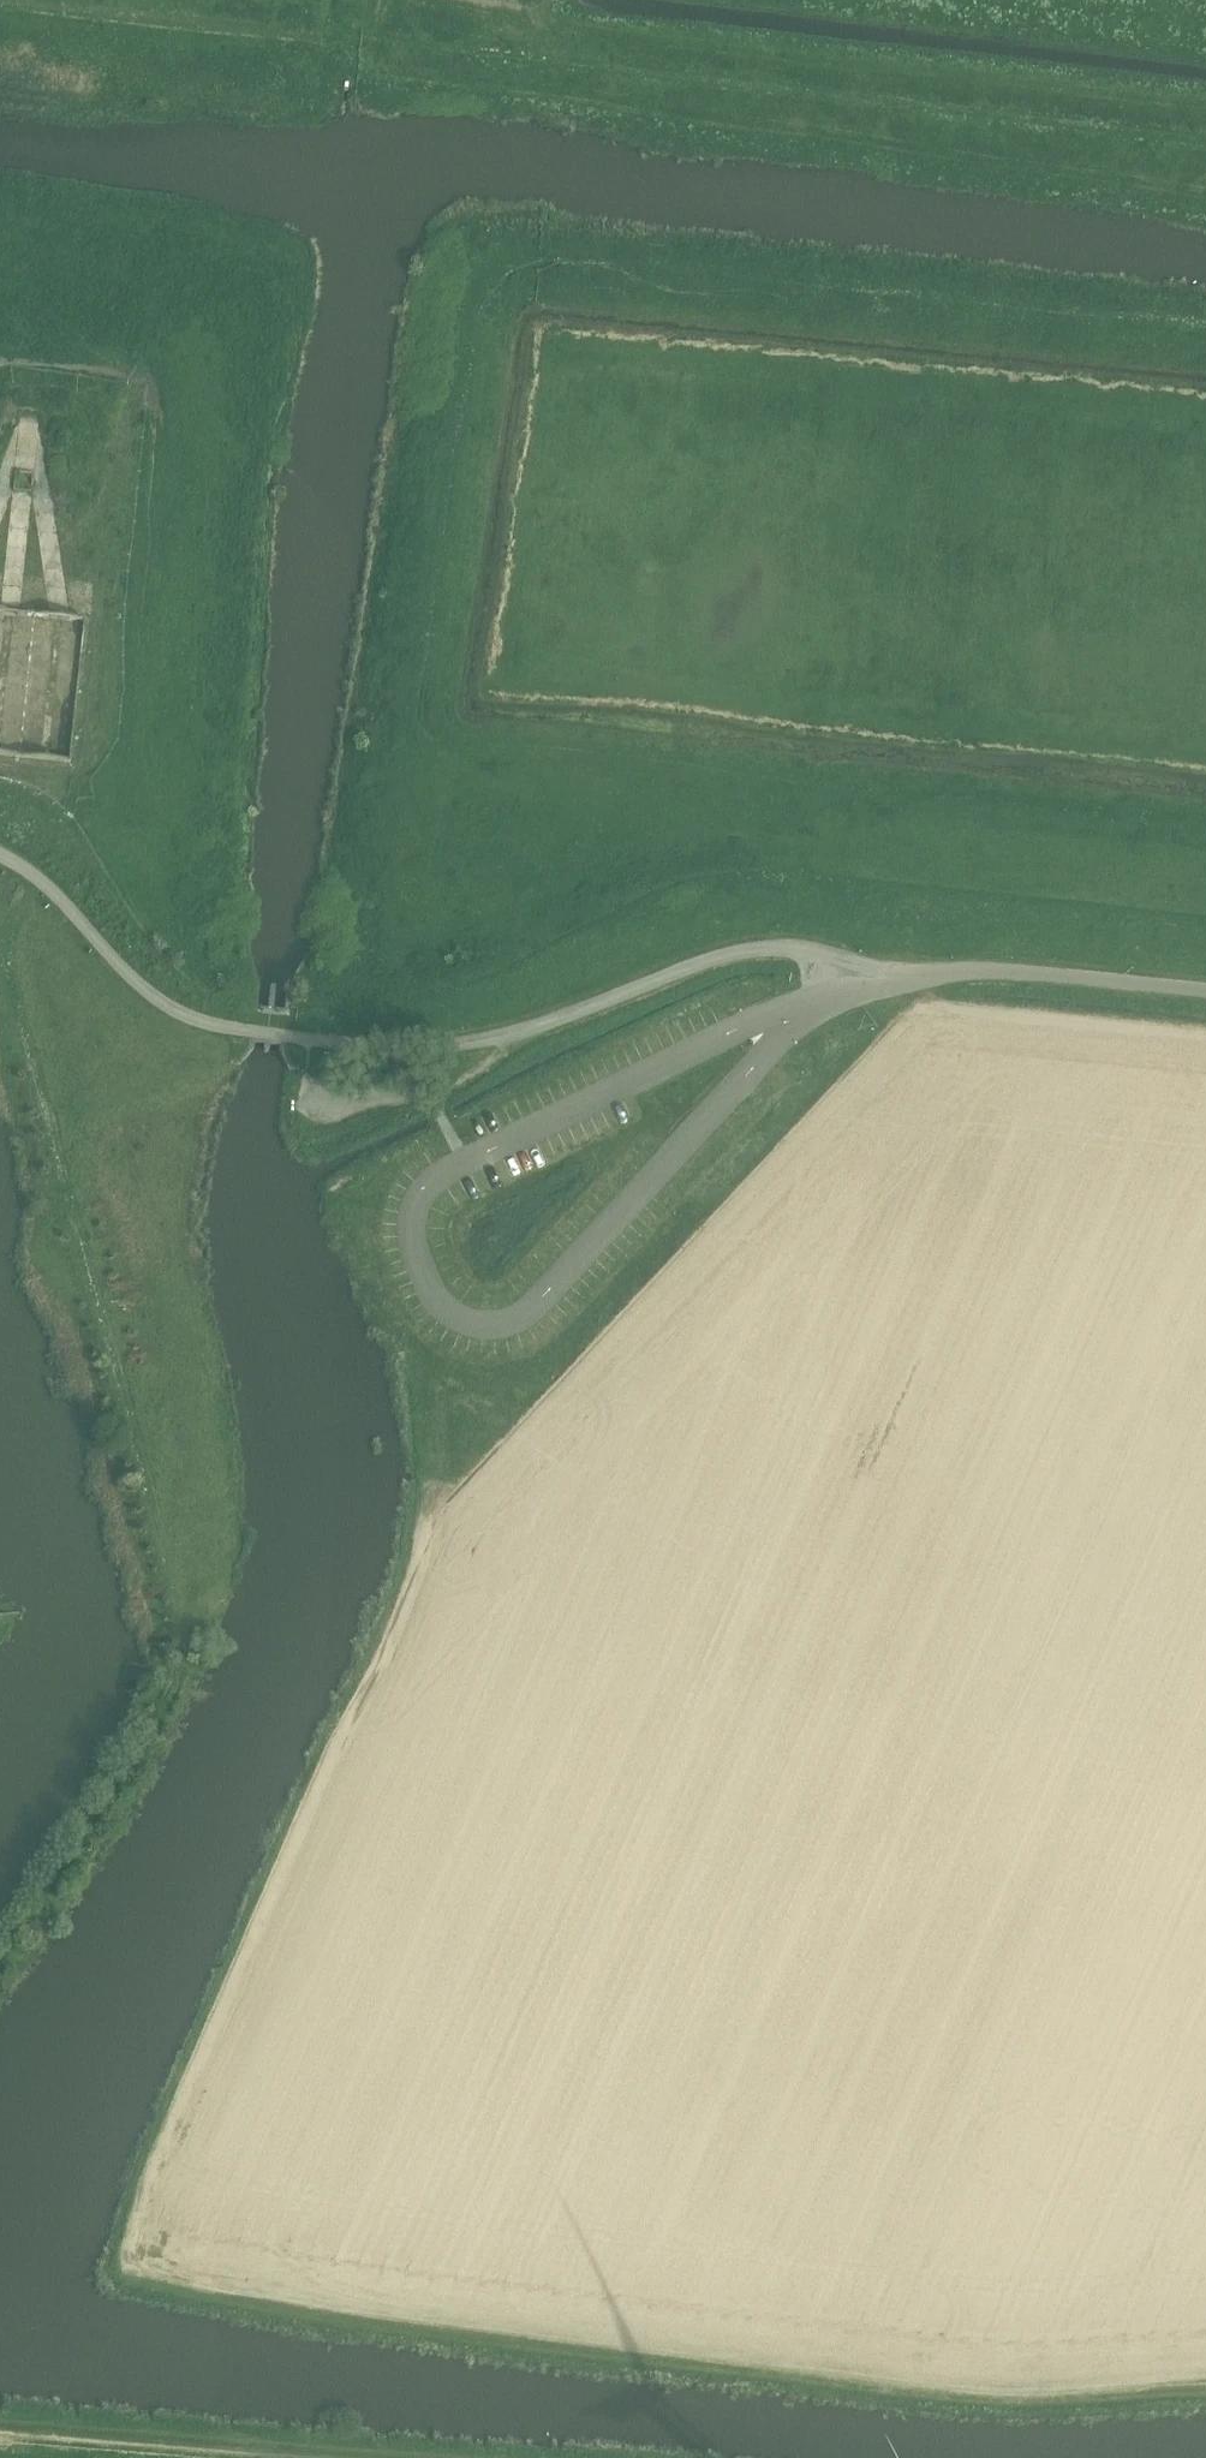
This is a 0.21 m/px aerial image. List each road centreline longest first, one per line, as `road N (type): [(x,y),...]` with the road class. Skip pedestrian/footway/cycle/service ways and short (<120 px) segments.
road 1 (track): [(0,854),(65,906),(136,982),(182,1015),(241,1029)]

